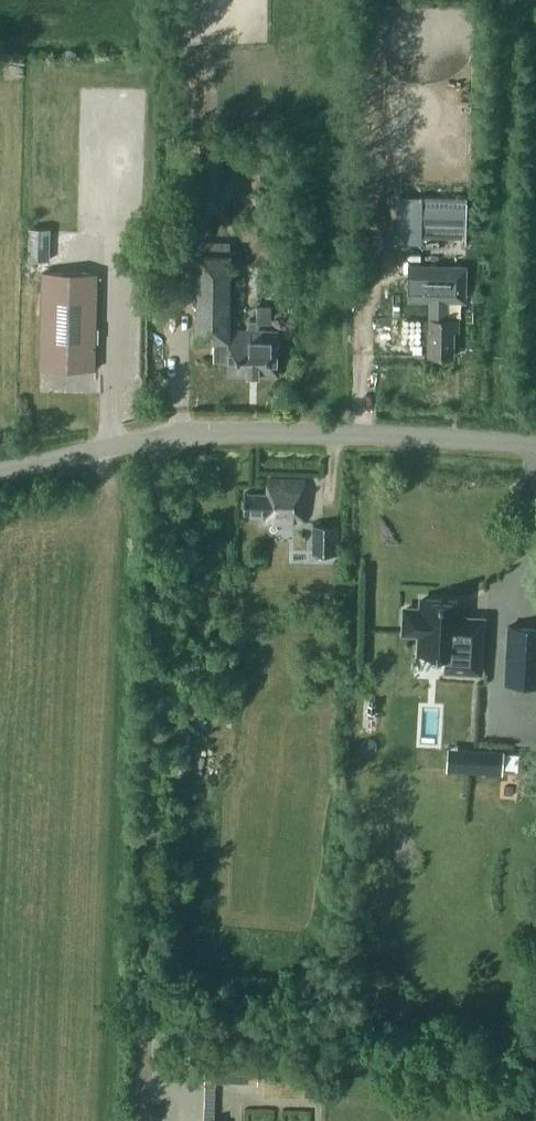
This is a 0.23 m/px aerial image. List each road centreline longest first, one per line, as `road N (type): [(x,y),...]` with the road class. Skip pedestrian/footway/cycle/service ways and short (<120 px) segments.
road 1 (track): [(132,1120),(147,441)]
road 2 (tertiary): [(535,443),(180,433),(0,466)]

